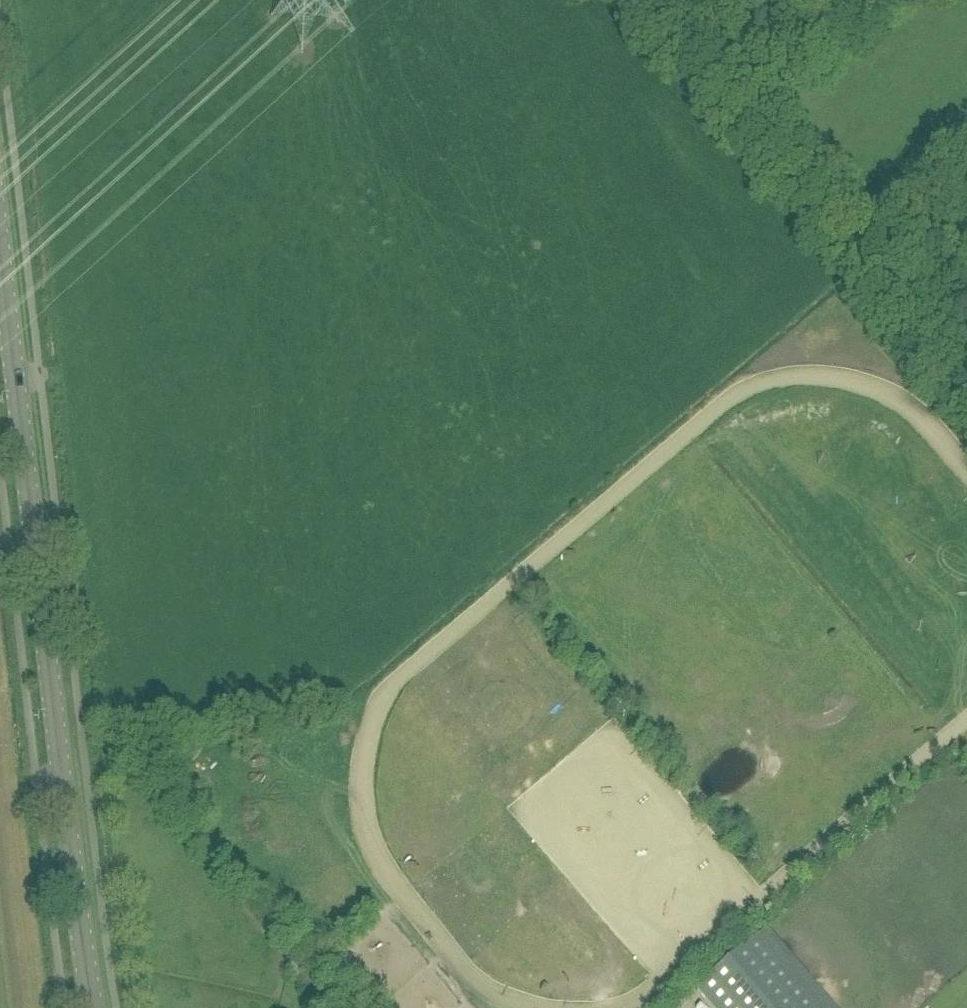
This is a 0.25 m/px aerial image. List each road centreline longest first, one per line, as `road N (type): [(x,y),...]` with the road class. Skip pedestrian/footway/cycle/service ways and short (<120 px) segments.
road 1 (secondary): [(91,1007),(0,239)]

